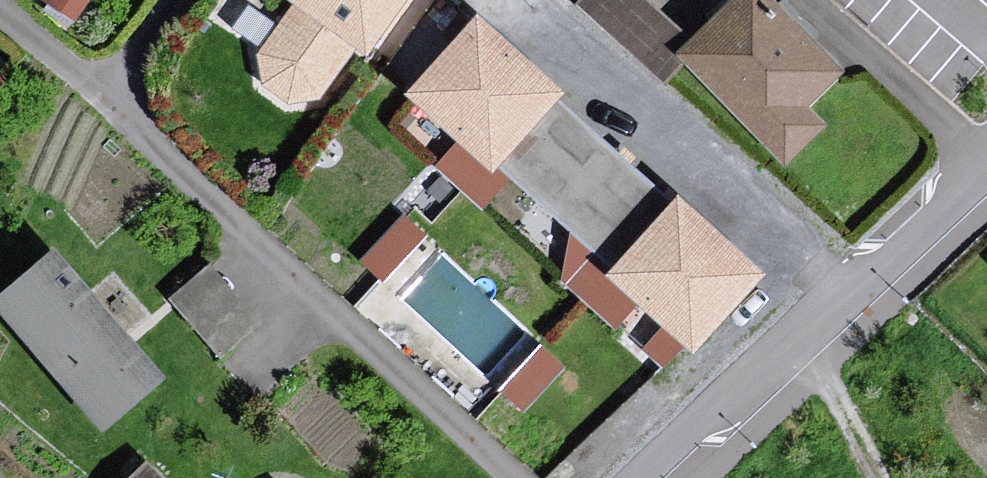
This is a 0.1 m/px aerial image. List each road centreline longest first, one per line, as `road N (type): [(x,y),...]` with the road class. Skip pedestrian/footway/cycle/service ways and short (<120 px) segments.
road 1 (residential): [(659,477),(986,165)]

